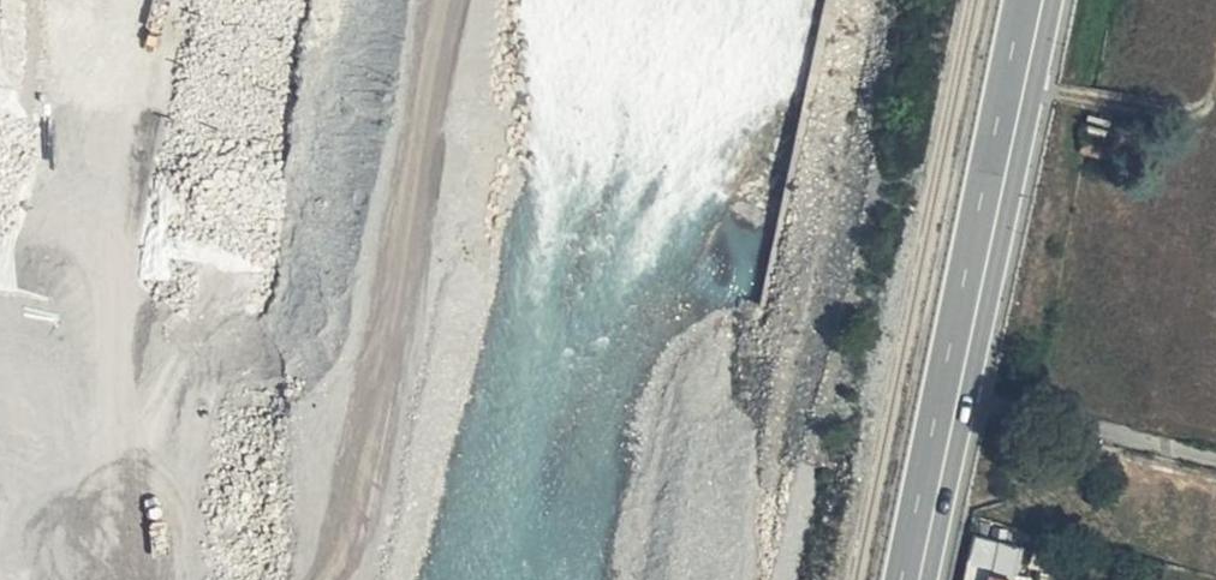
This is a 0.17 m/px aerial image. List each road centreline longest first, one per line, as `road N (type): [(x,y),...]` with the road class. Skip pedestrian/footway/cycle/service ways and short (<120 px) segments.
road 1 (primary): [(953,392),(1040,0)]
road 2 (residential): [(953,392),(1215,458)]
road 3 (primary): [(916,579),(953,392)]

